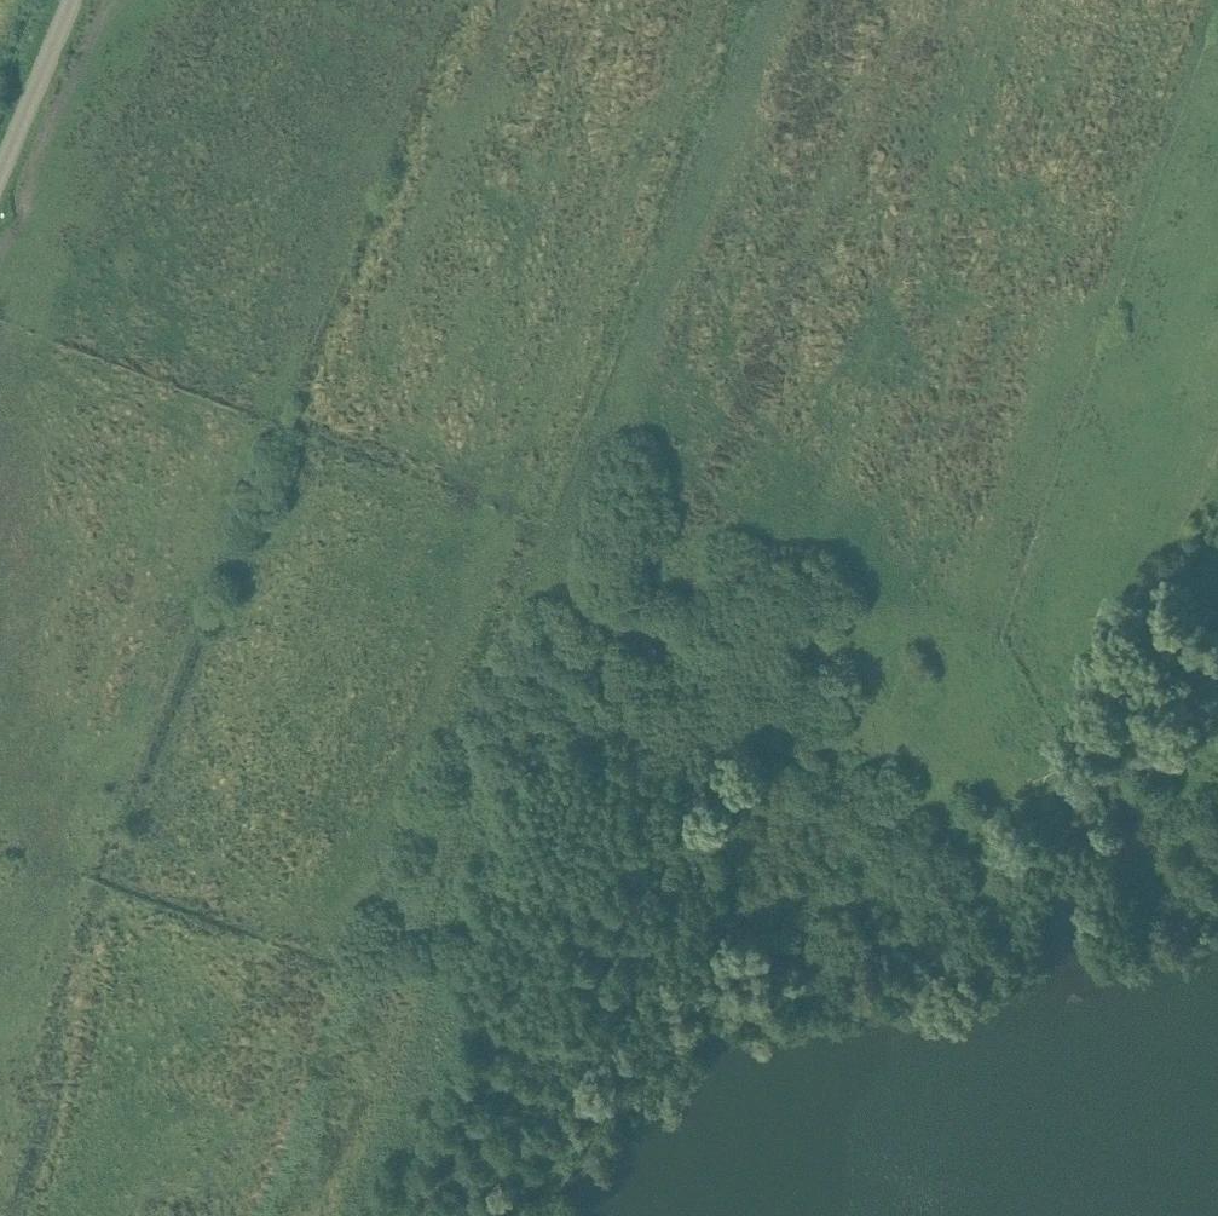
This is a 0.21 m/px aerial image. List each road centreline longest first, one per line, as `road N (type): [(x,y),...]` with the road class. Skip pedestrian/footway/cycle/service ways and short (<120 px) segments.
road 1 (unclassified): [(0,166),(69,0)]

